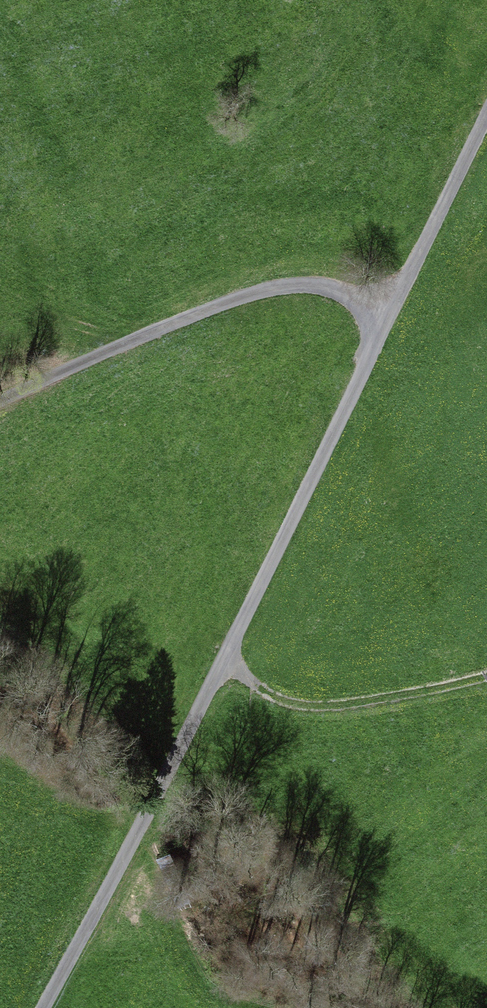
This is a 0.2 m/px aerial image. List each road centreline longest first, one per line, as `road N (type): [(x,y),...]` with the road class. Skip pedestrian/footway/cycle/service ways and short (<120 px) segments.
road 1 (unclassified): [(486,127),(226,659),(40,1007)]
road 2 (track): [(390,325),(336,293),(291,290),(228,304),(0,405)]
road 3 (track): [(226,659),(267,693),(311,709),(486,681)]

